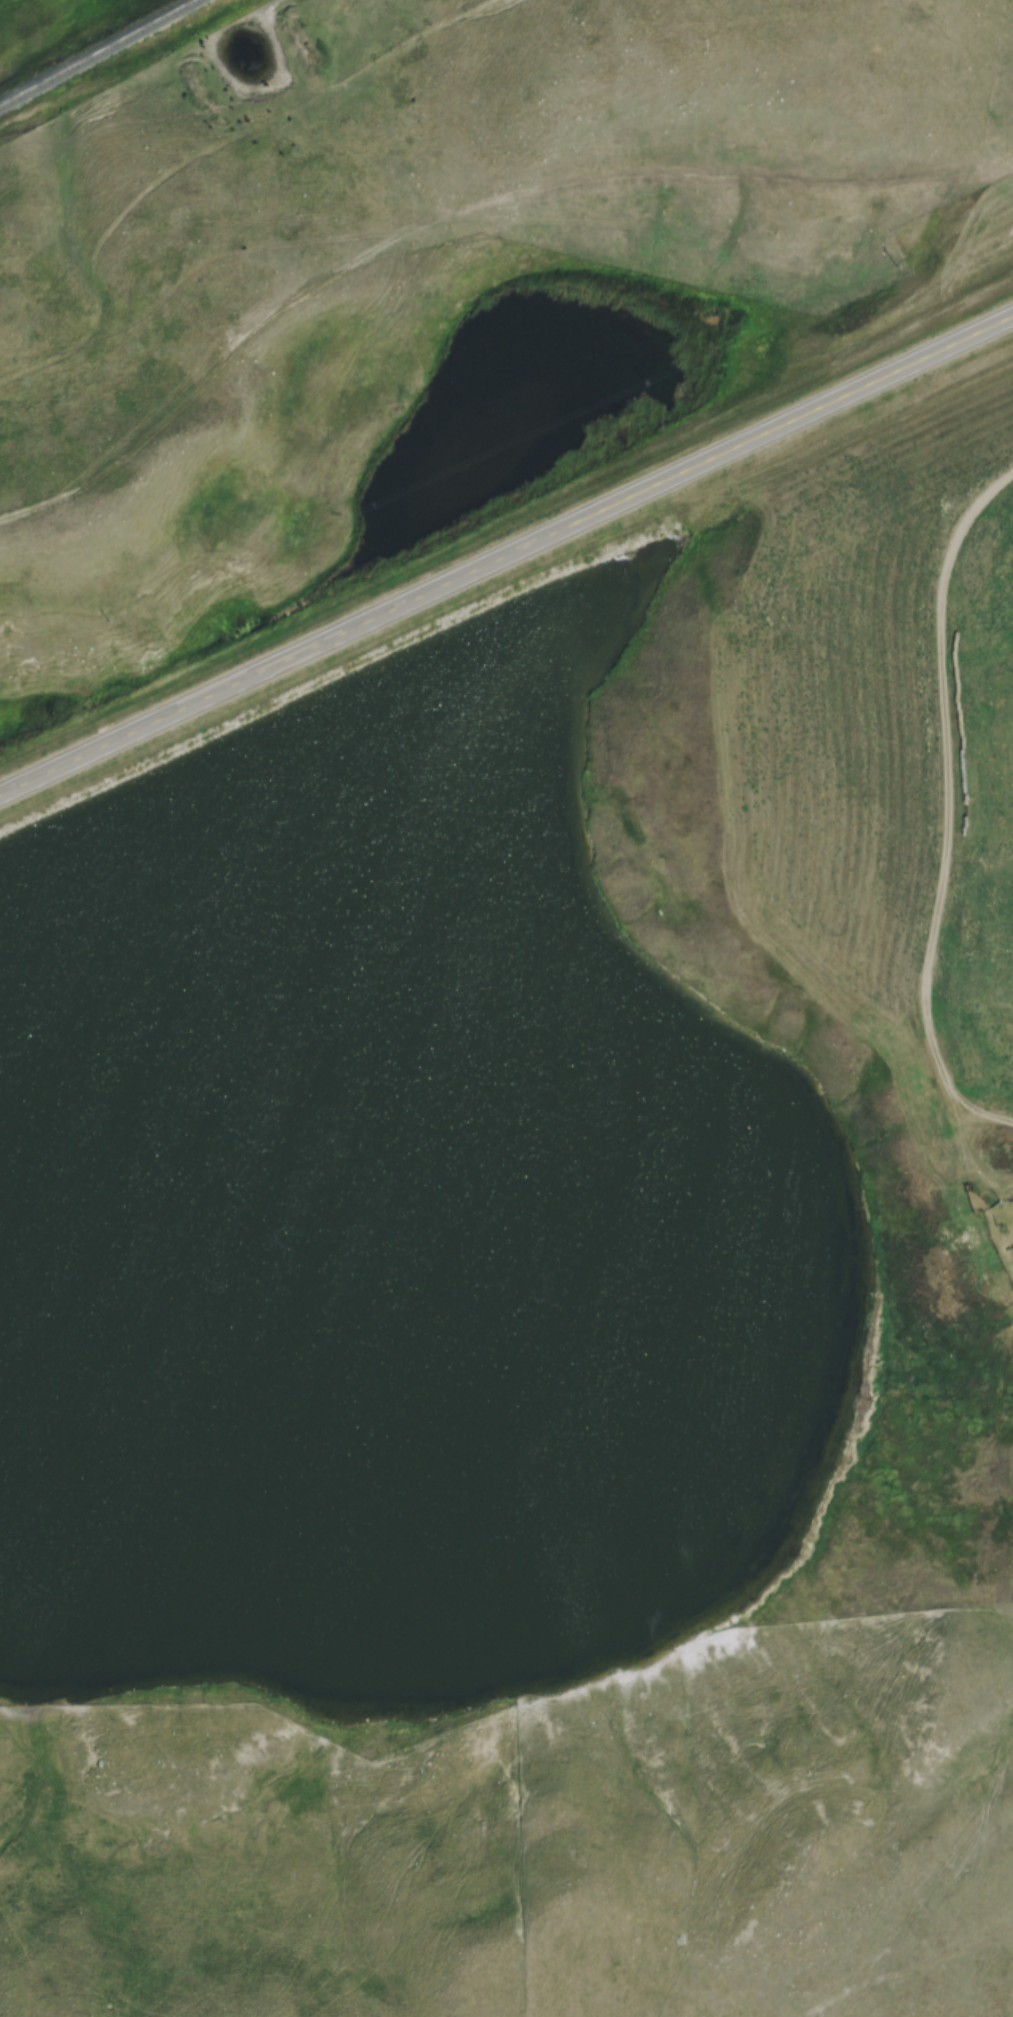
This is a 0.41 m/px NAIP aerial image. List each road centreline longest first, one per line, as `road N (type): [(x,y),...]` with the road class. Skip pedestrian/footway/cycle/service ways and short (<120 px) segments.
road 1 (primary): [(0,801),(1012,317)]
road 2 (track): [(1012,1122),(954,1097),(923,1001),(947,826),(938,578),(977,499),(1012,471)]

